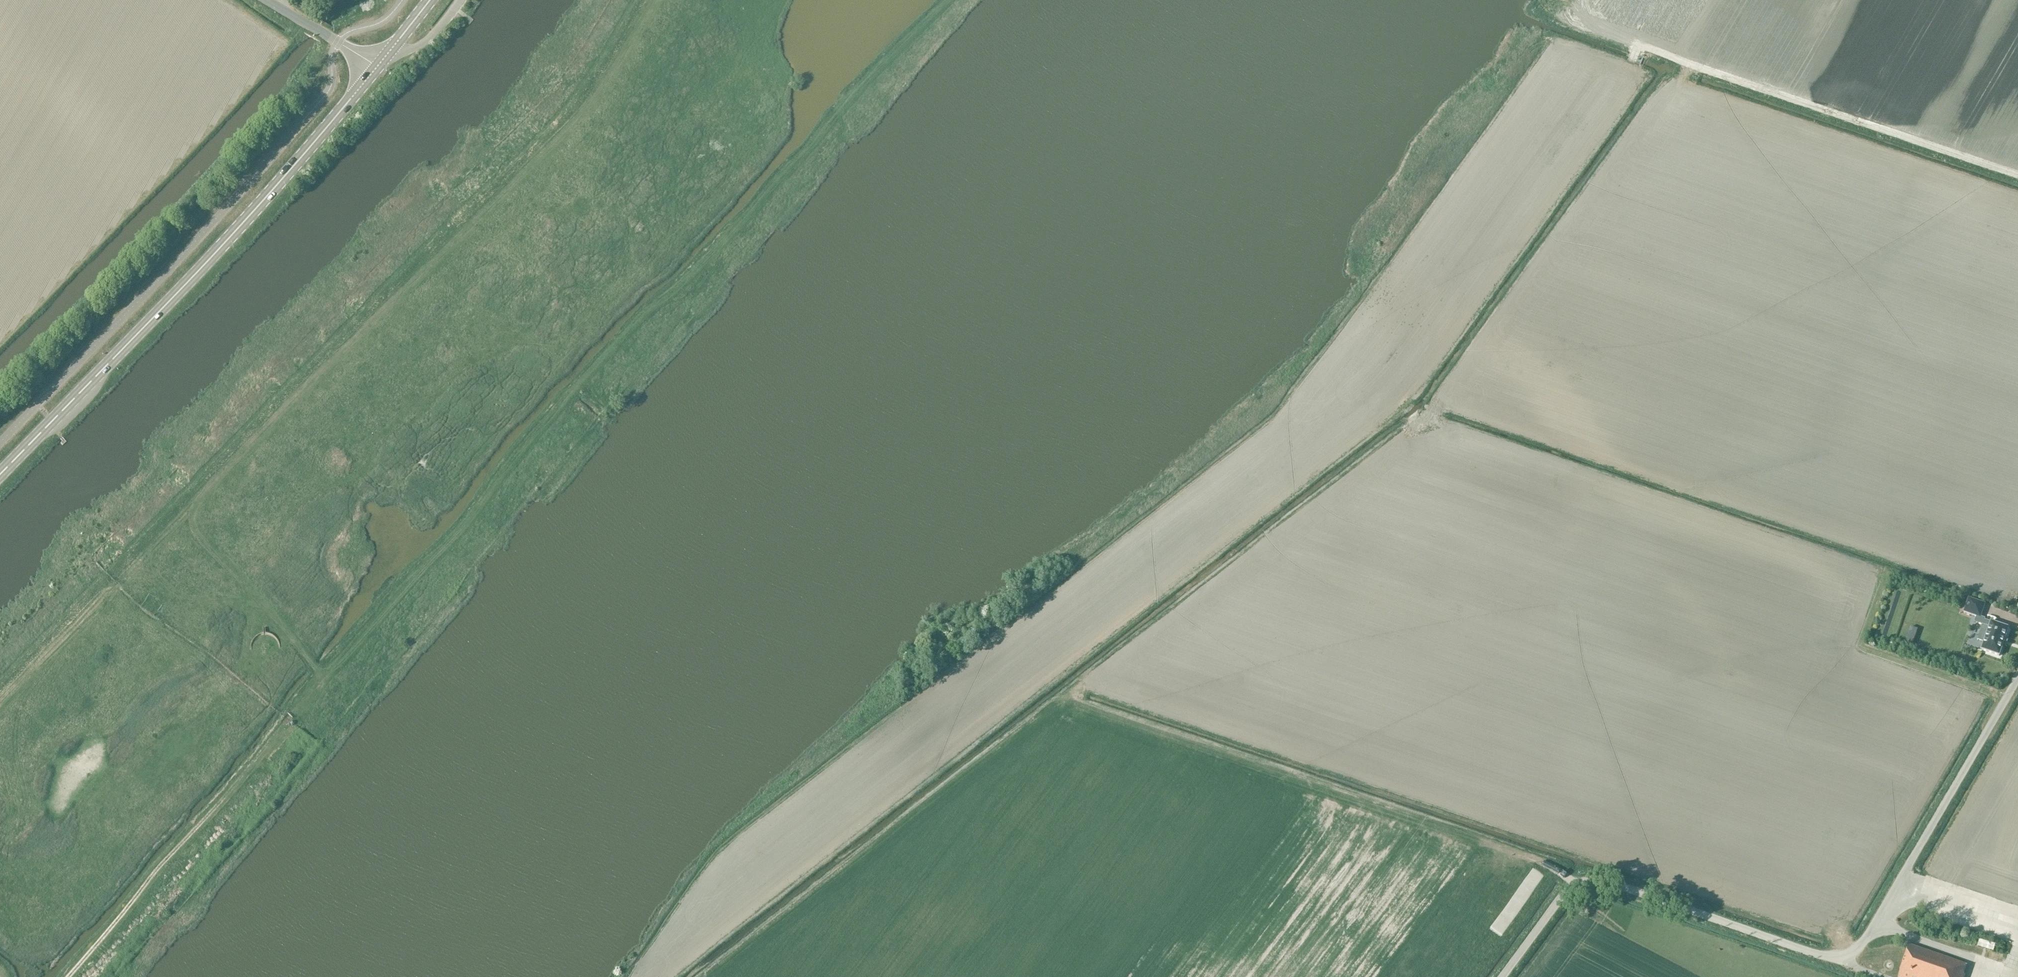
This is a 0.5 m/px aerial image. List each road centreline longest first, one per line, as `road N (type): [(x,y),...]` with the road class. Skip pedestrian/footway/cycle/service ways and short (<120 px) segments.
road 1 (track): [(655,0),(580,118),(205,490),(192,518),(198,539),(323,681),(70,976)]
road 2 (unclassified): [(1502,976),(1566,892),(1588,882),(1815,955),(1856,950),(2017,680)]
road 3 (primary): [(0,475),(268,195),(377,67)]
road 4 (track): [(1629,66),(1638,46),(2017,176)]
road 5 (unclassified): [(377,67),(264,0)]

